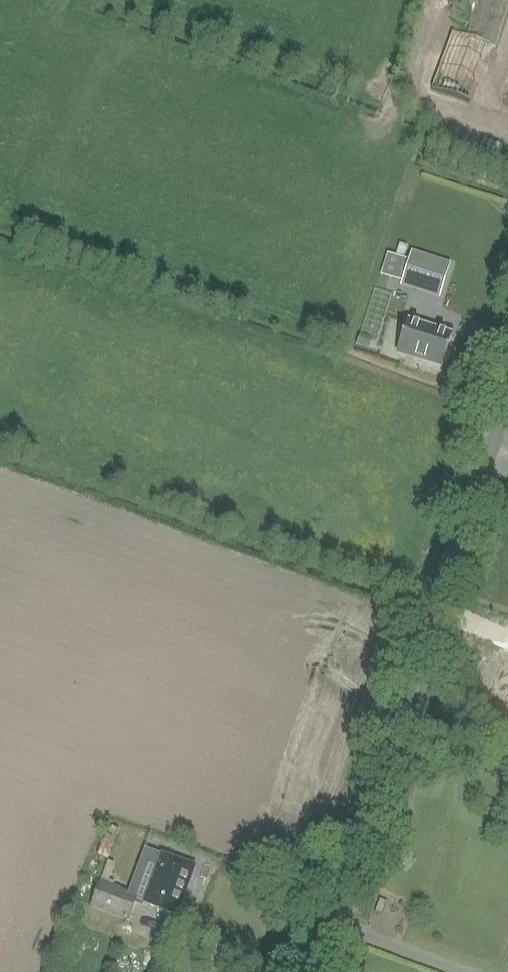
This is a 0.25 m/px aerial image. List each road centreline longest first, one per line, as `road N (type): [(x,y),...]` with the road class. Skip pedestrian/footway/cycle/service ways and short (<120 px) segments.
road 1 (unclassified): [(309,971),(488,450)]

